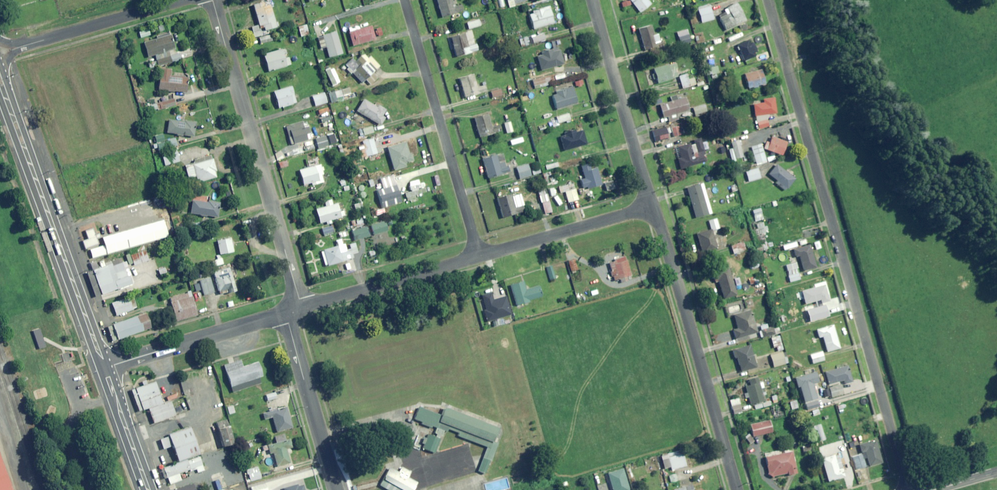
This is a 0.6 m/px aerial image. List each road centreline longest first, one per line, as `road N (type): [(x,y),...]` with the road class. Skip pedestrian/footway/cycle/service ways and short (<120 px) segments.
road 1 (residential): [(768,0),(910,489)]
road 2 (residential): [(213,0),(299,298),(294,311)]
road 3 (residential): [(651,206),(737,489)]
road 4 (primary): [(12,114),(104,368)]
road 5 (residential): [(405,0),(479,257)]
road 6 (residential): [(591,0),(651,206)]
road 7 (residential): [(104,368),(294,311)]
road 8 (residential): [(294,311),(479,257)]
road 9 (residential): [(294,311),(289,323),(337,489)]
road 10 (residential): [(479,257),(651,206)]
road 11 (residential): [(31,46),(188,0)]
road 12 (primary): [(104,368),(147,489)]

